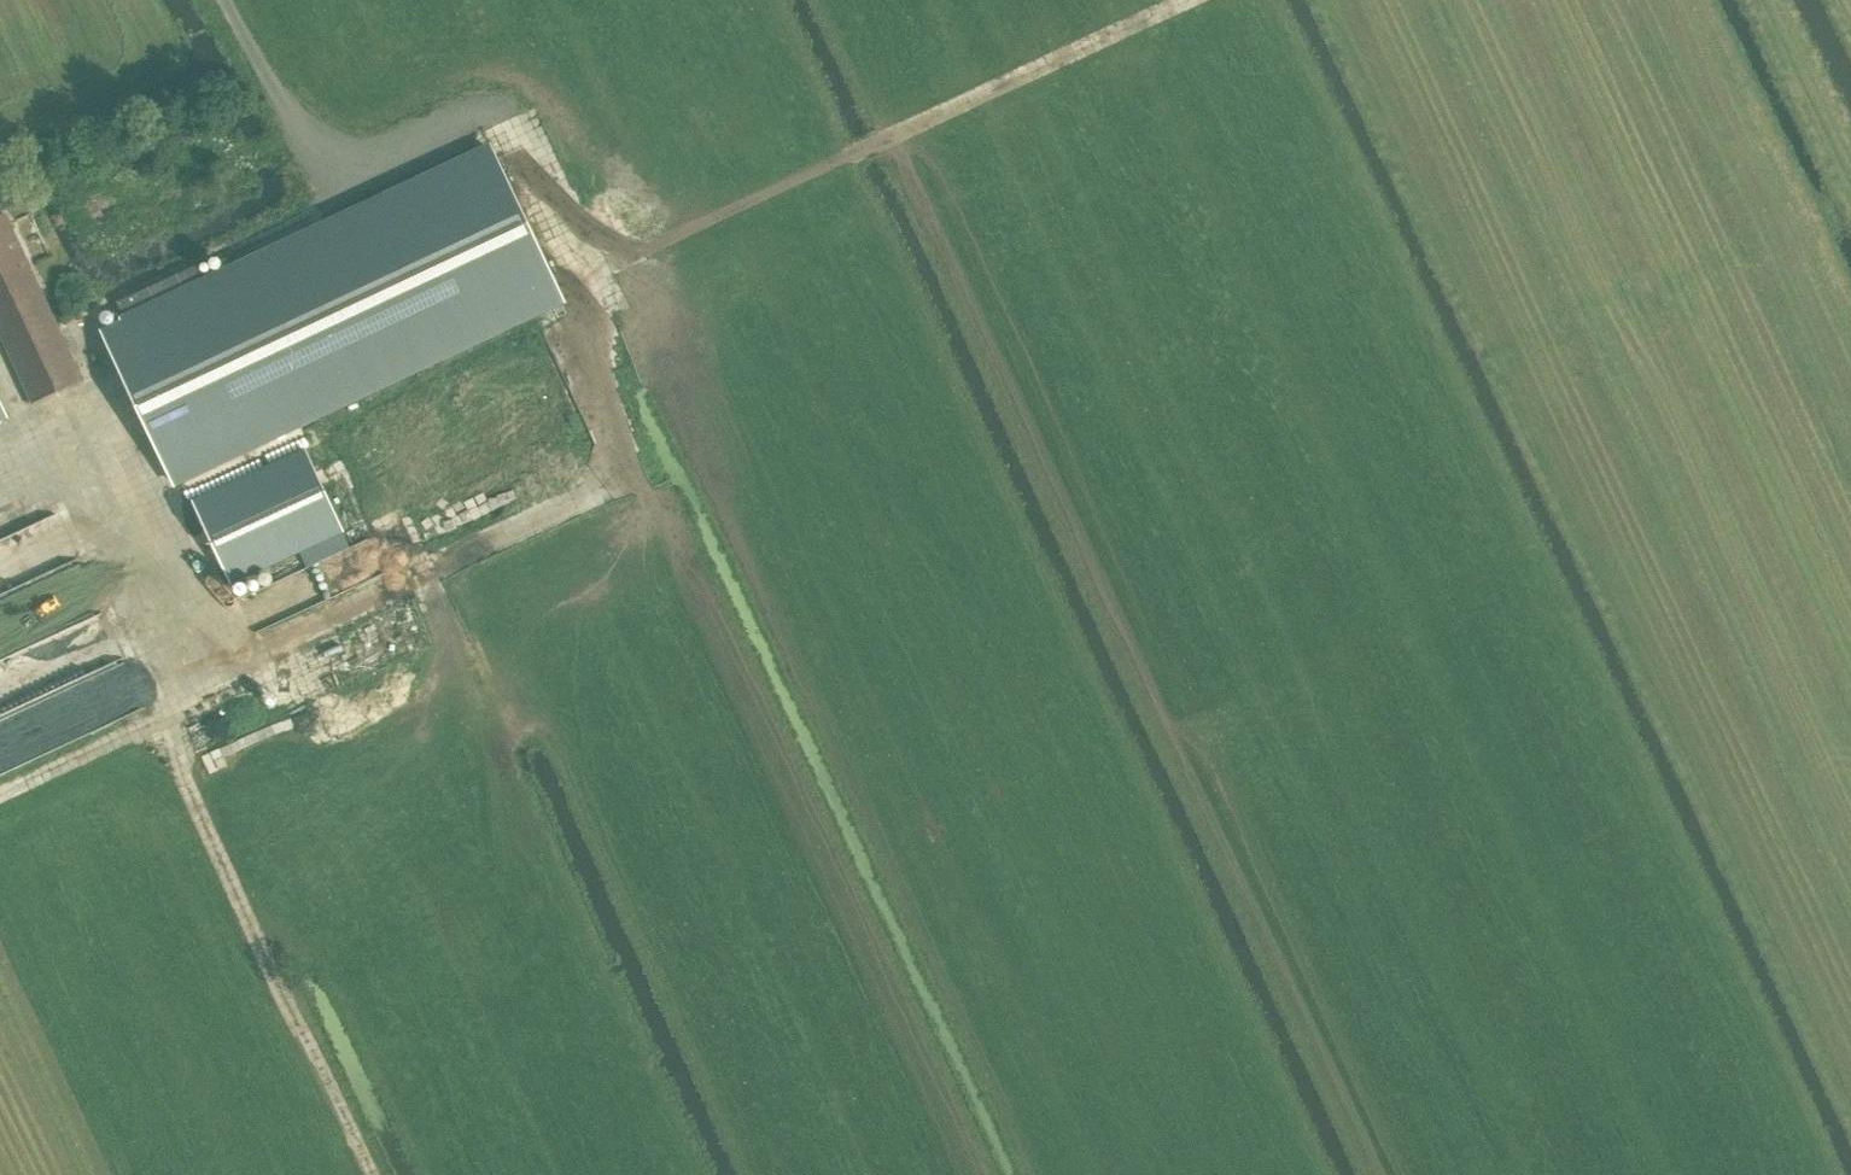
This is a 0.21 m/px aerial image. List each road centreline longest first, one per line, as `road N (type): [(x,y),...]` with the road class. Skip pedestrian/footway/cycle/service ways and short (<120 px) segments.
road 1 (track): [(373,1174),(233,886),(162,715),(174,657)]
road 2 (track): [(1850,185),(1763,0)]
road 3 (track): [(162,715),(0,792)]

